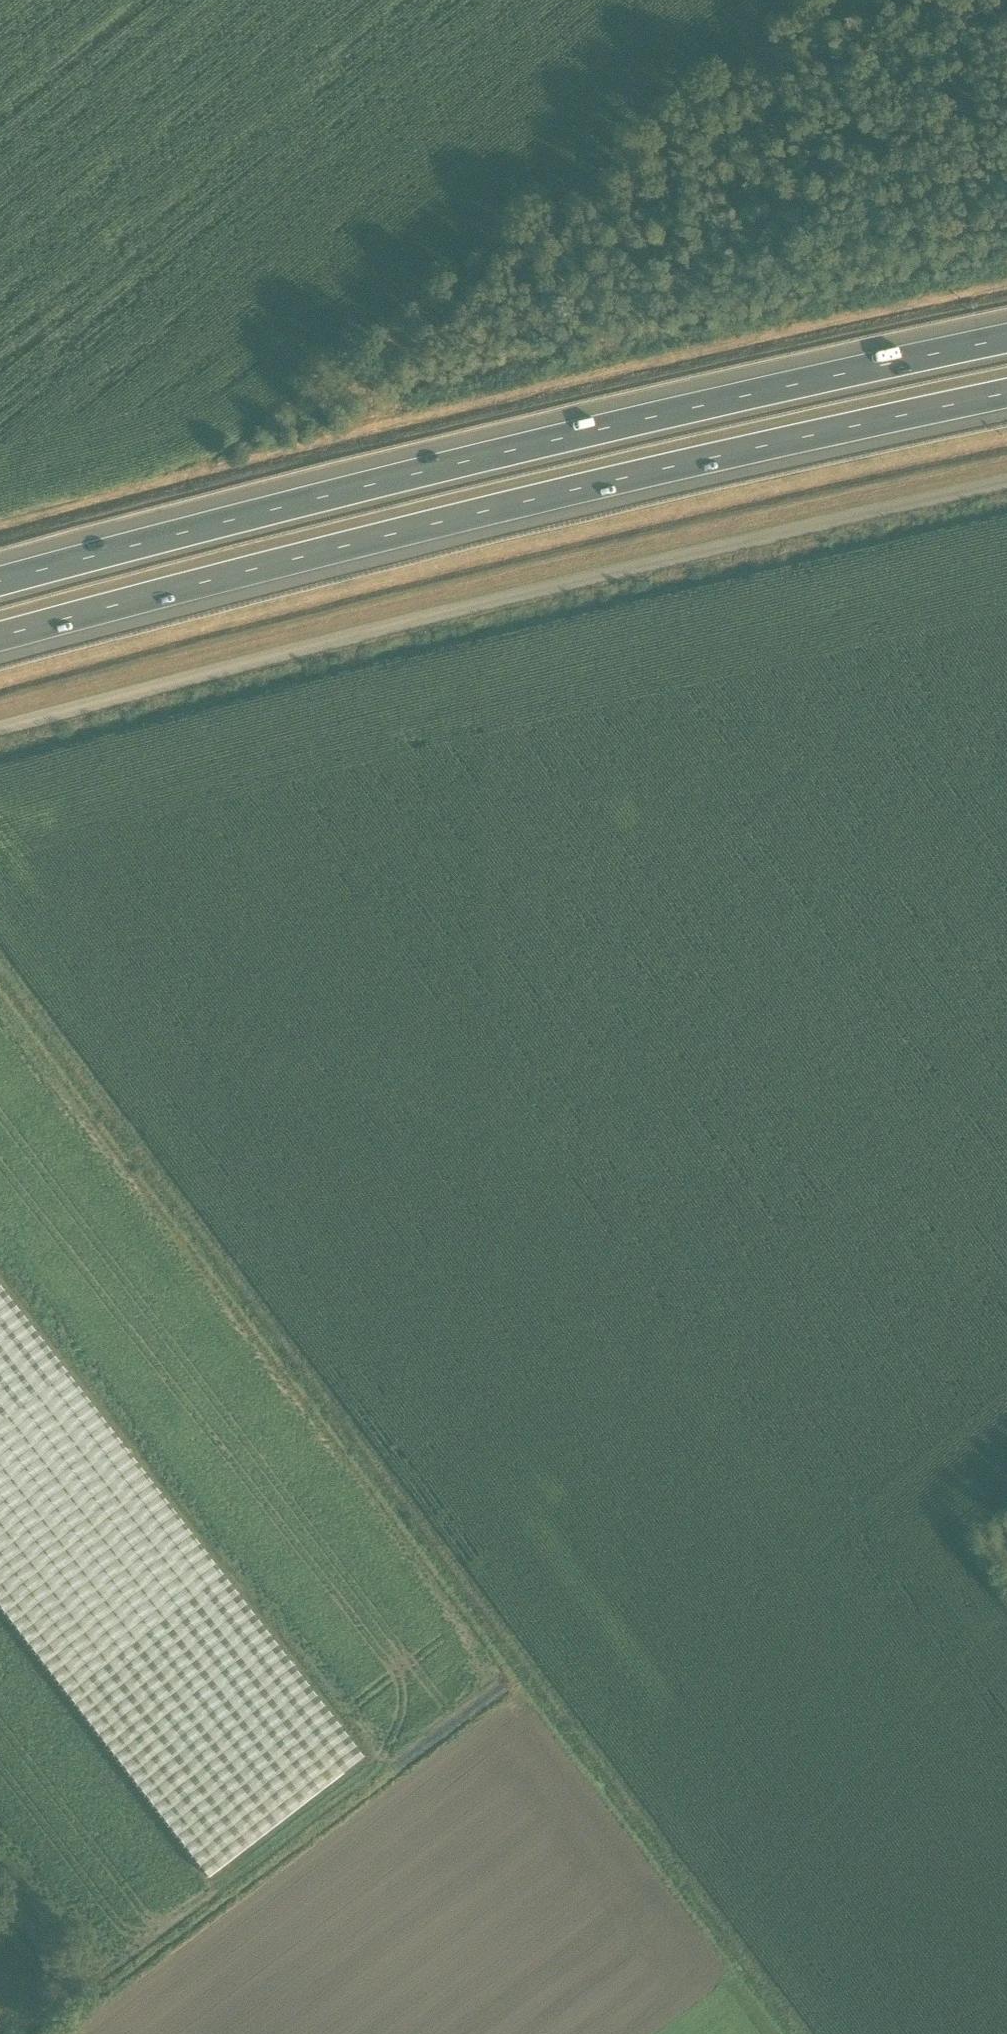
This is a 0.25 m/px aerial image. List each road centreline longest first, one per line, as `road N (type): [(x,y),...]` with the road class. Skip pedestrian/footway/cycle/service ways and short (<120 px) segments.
road 1 (track): [(0,964),(806,2033)]
road 2 (unclassified): [(1006,485),(0,736)]
road 3 (motorway): [(0,640),(661,470),(1006,395)]
road 4 (motorway): [(1006,342),(656,417),(0,583)]

